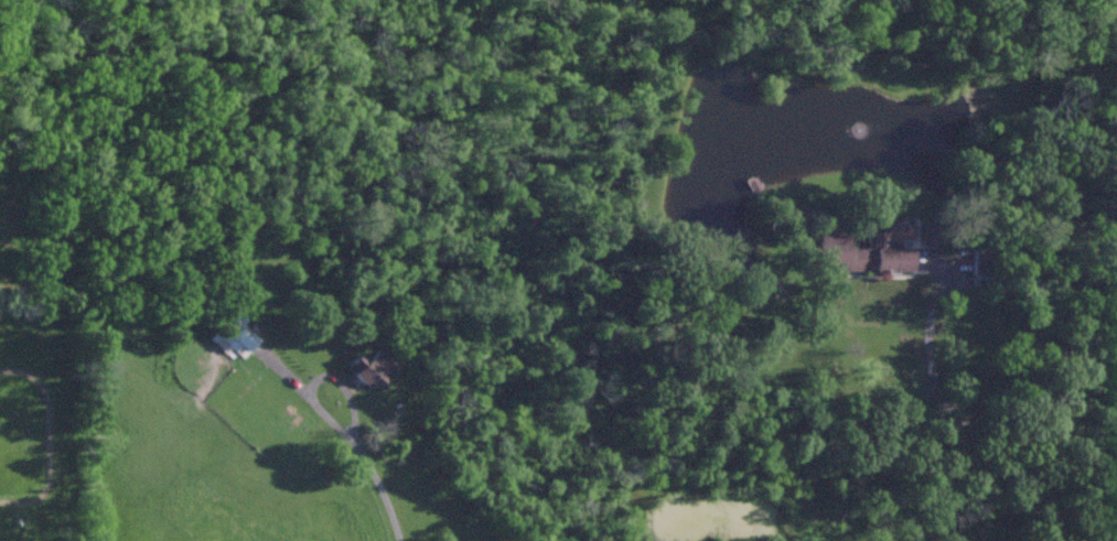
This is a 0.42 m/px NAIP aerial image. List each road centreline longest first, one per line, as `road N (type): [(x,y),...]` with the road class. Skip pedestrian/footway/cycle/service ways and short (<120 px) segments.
road 1 (residential): [(269,353),(361,447),(406,540)]

